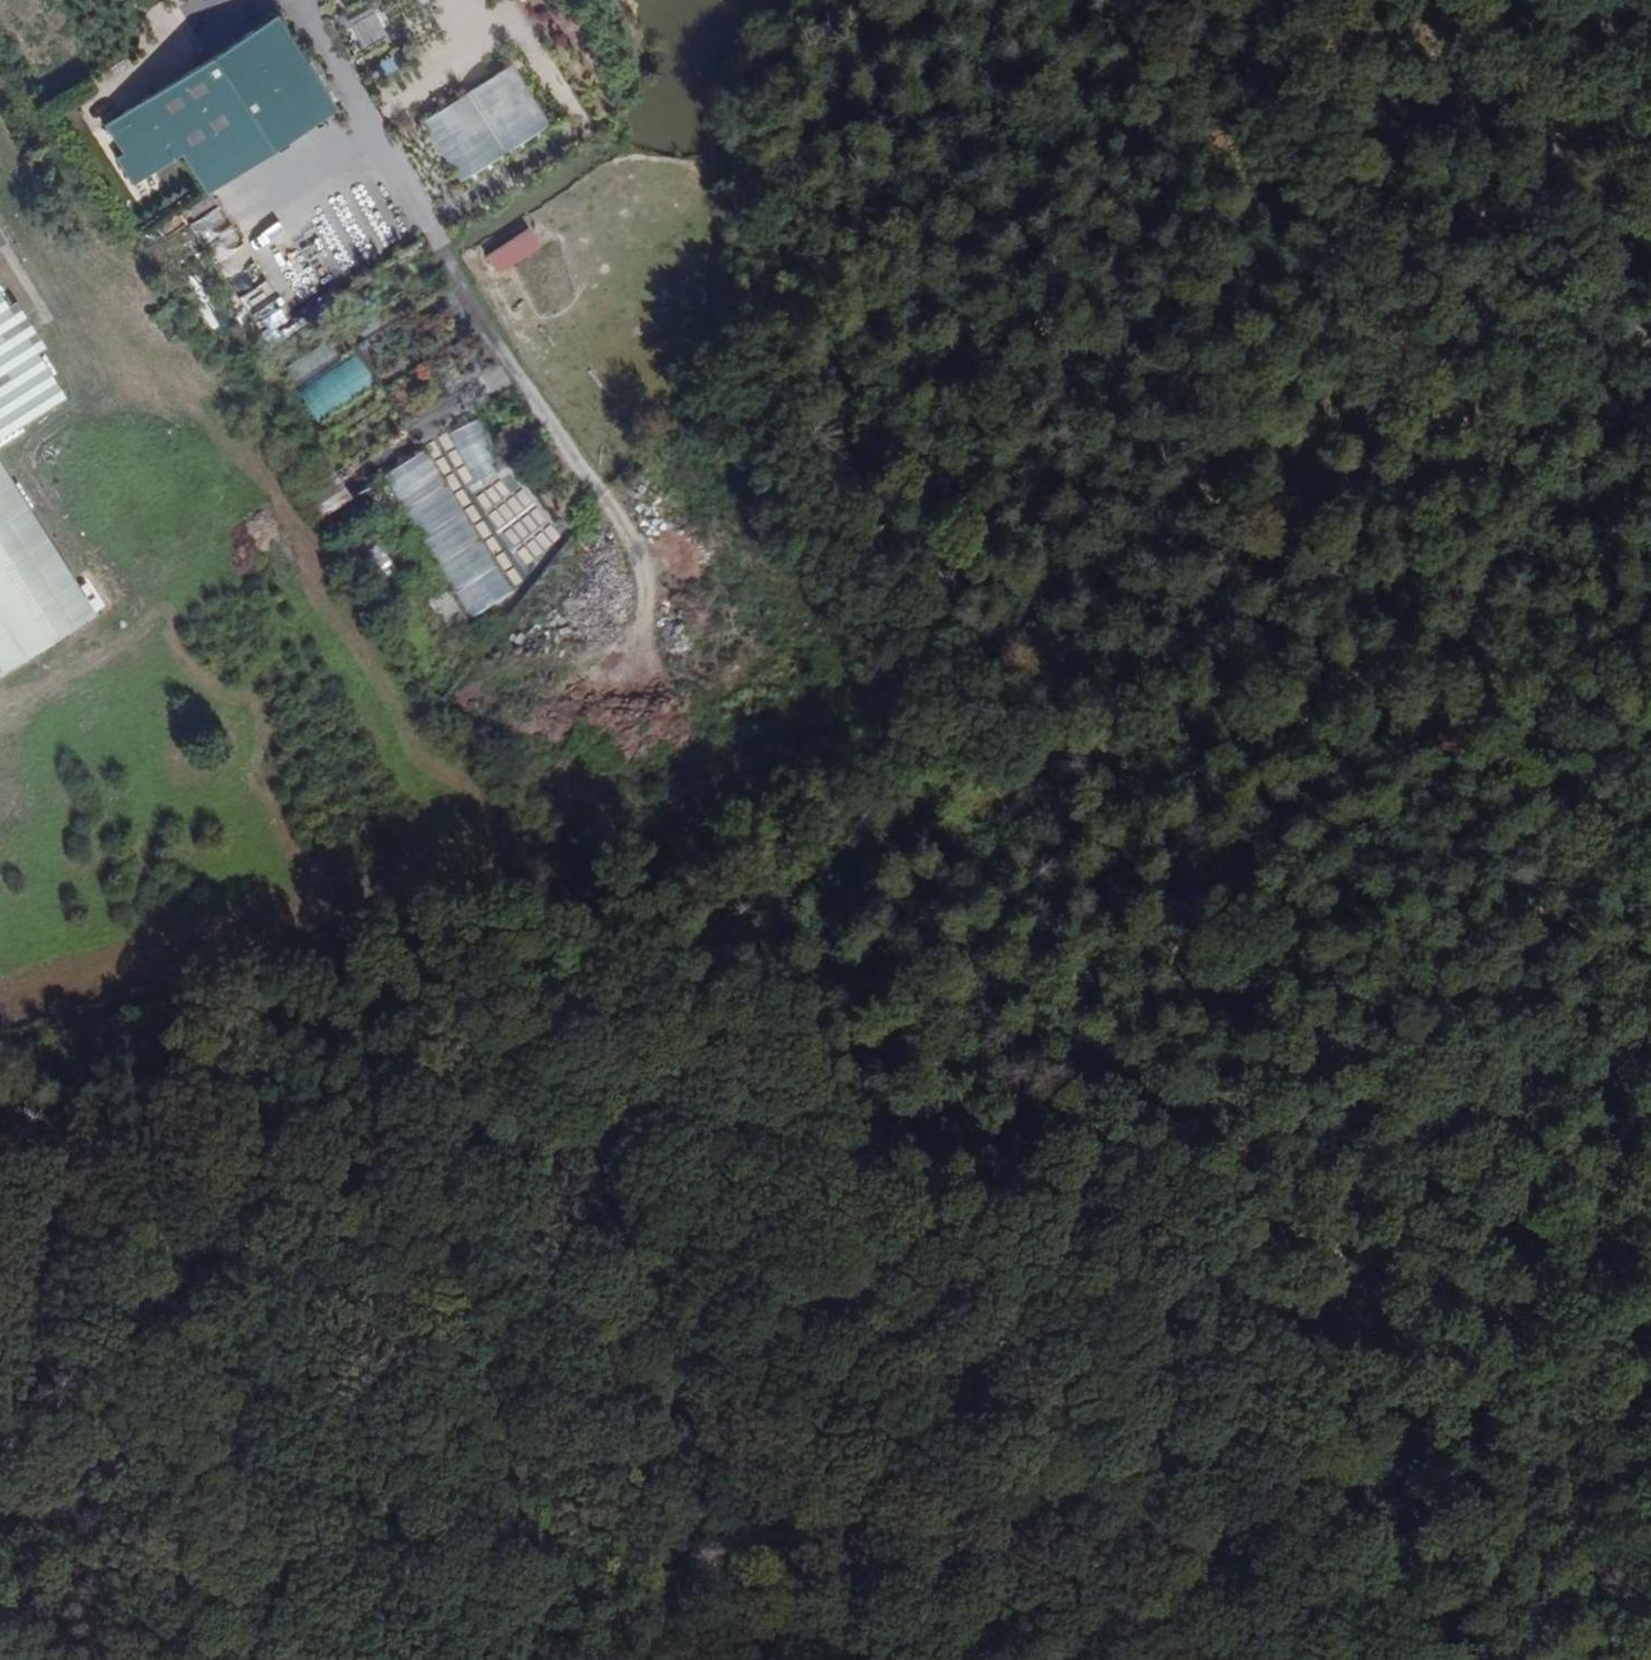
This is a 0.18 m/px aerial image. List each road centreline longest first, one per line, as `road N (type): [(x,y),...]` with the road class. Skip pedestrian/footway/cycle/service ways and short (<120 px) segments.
road 1 (track): [(0,1246),(130,1279),(184,1323),(309,1659)]

